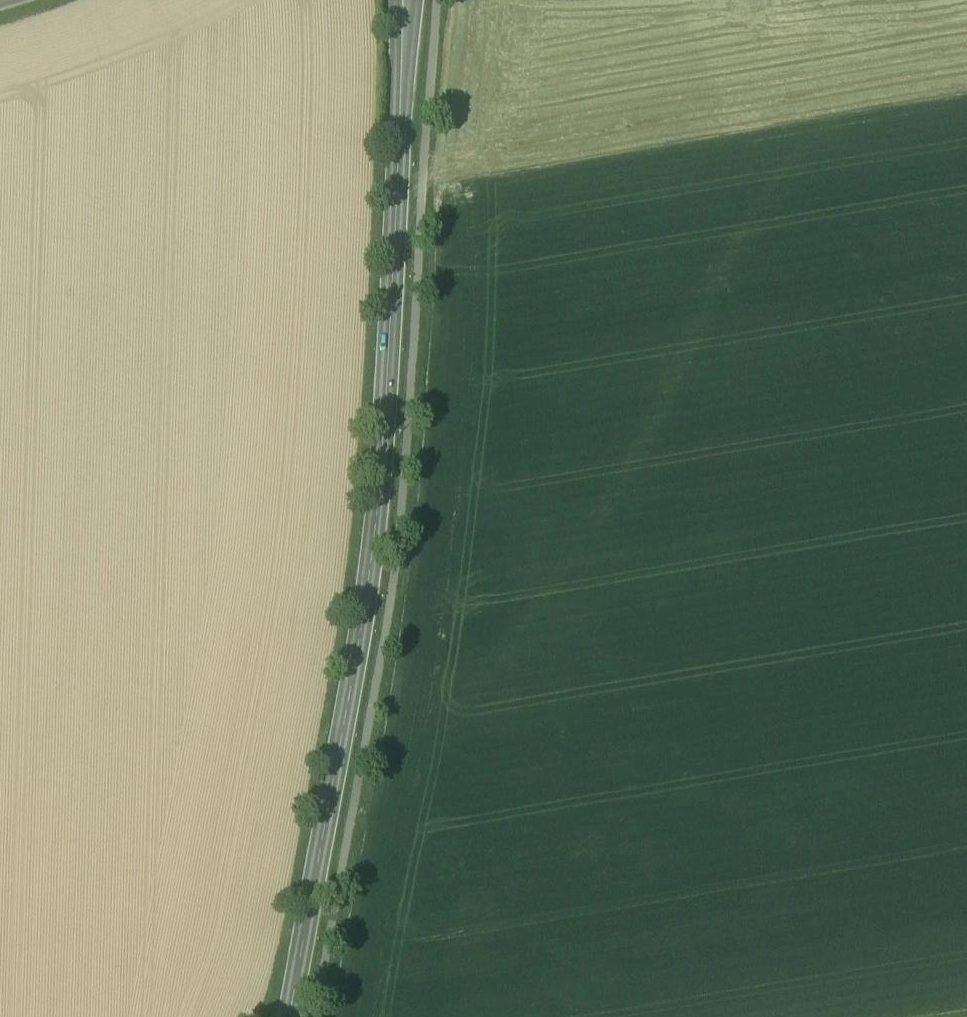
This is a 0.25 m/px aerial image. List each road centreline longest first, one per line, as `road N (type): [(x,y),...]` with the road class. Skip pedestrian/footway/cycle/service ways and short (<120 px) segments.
road 1 (secondary): [(285,1016),(365,545),(385,354),(400,0)]

